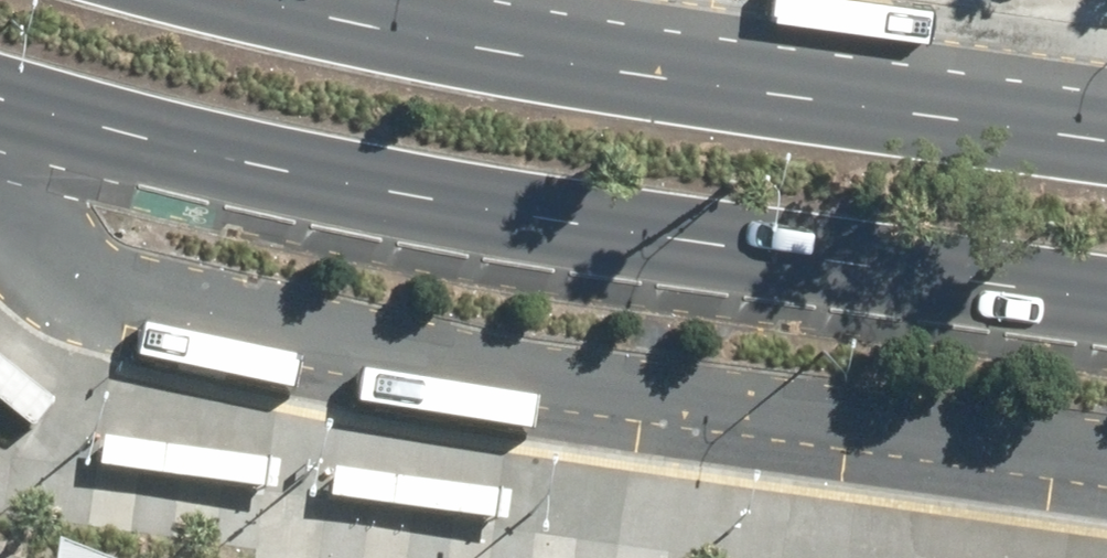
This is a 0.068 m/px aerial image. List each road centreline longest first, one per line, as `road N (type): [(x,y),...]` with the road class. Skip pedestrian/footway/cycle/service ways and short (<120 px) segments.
road 1 (secondary): [(1106,303),(287,173),(0,103)]
road 2 (secondary): [(305,0),(1106,121)]

